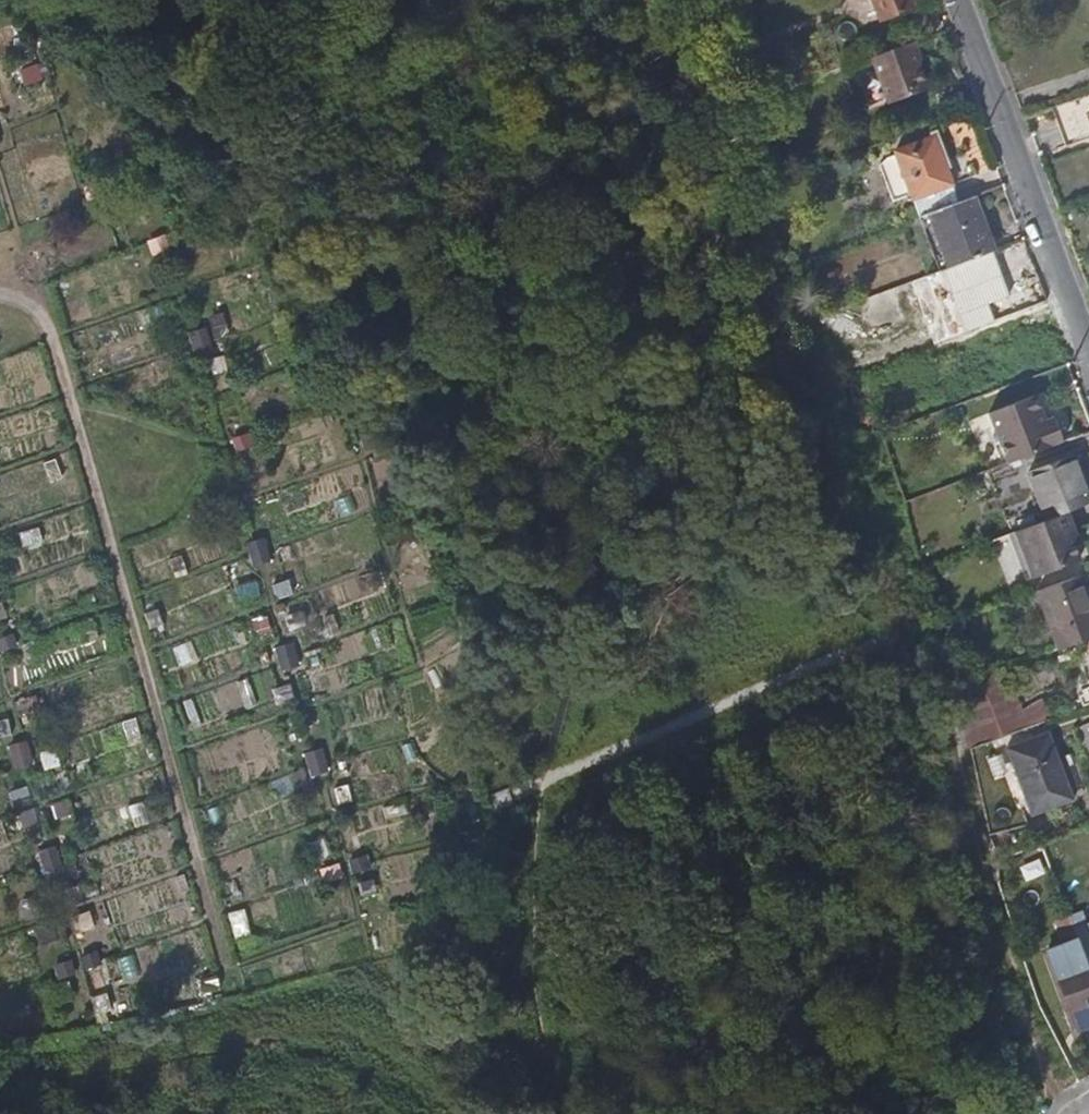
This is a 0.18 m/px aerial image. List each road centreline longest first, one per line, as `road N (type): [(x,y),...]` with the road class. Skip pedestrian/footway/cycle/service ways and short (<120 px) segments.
road 1 (track): [(1064,1113),(950,706),(881,653),(550,779)]
road 2 (track): [(0,286),(50,307),(228,978)]
road 3 (unclassified): [(957,0),(1088,336)]

